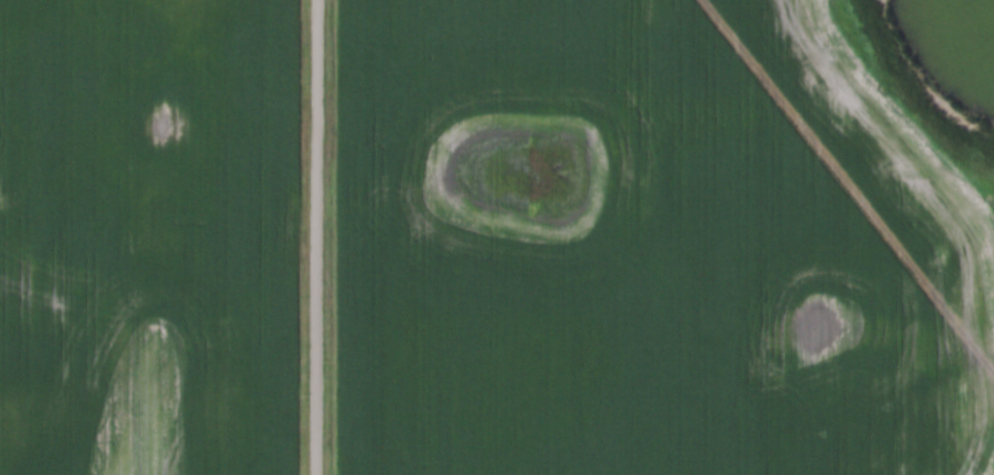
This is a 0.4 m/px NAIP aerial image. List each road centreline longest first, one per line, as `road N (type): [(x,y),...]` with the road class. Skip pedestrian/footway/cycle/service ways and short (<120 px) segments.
road 1 (residential): [(317,474),(320,0)]

